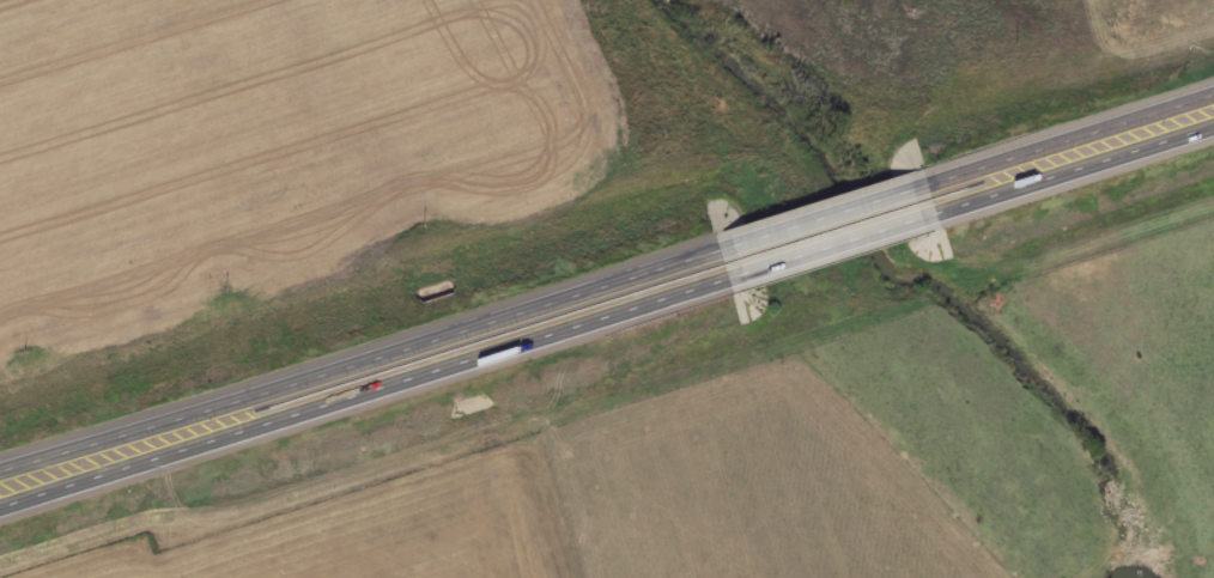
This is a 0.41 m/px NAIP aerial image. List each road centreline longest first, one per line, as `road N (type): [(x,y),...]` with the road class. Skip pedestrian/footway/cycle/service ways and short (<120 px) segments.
road 1 (trunk): [(0,520),(728,285)]
road 2 (trunk): [(716,251),(0,468)]
road 3 (trunk): [(1213,99),(923,189)]
road 4 (trunk): [(936,218),(1213,134)]
road 5 (trunk): [(728,285),(936,218)]
road 6 (trunk): [(923,189),(716,251)]

